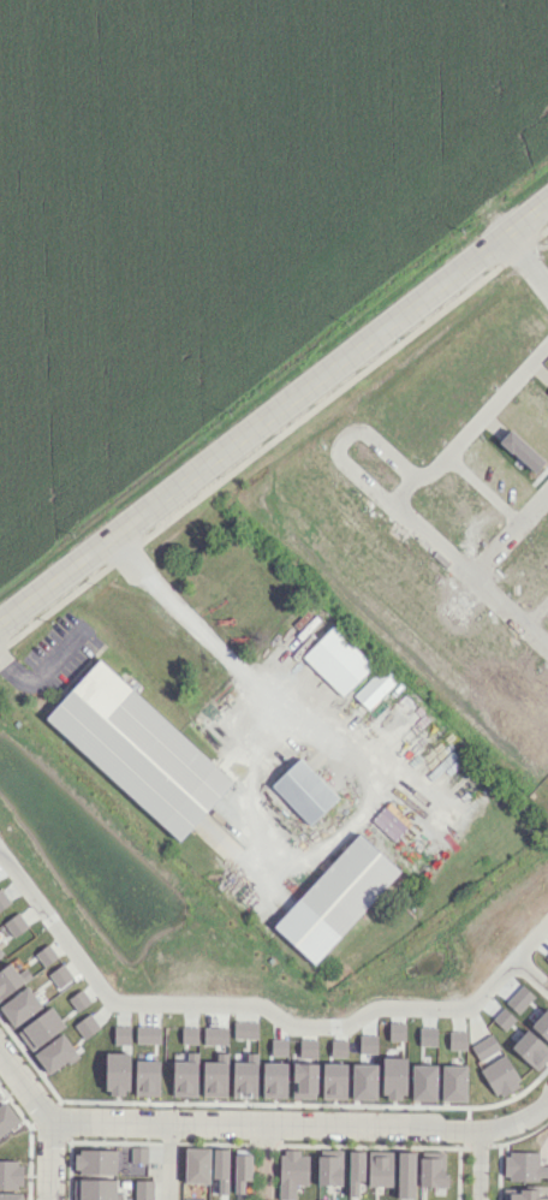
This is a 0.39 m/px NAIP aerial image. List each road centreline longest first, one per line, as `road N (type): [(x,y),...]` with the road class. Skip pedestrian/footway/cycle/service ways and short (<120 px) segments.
road 1 (secondary): [(547,199),(0,624)]
road 2 (residential): [(50,1121),(264,1124)]
road 3 (residential): [(264,1124),(476,1128)]

